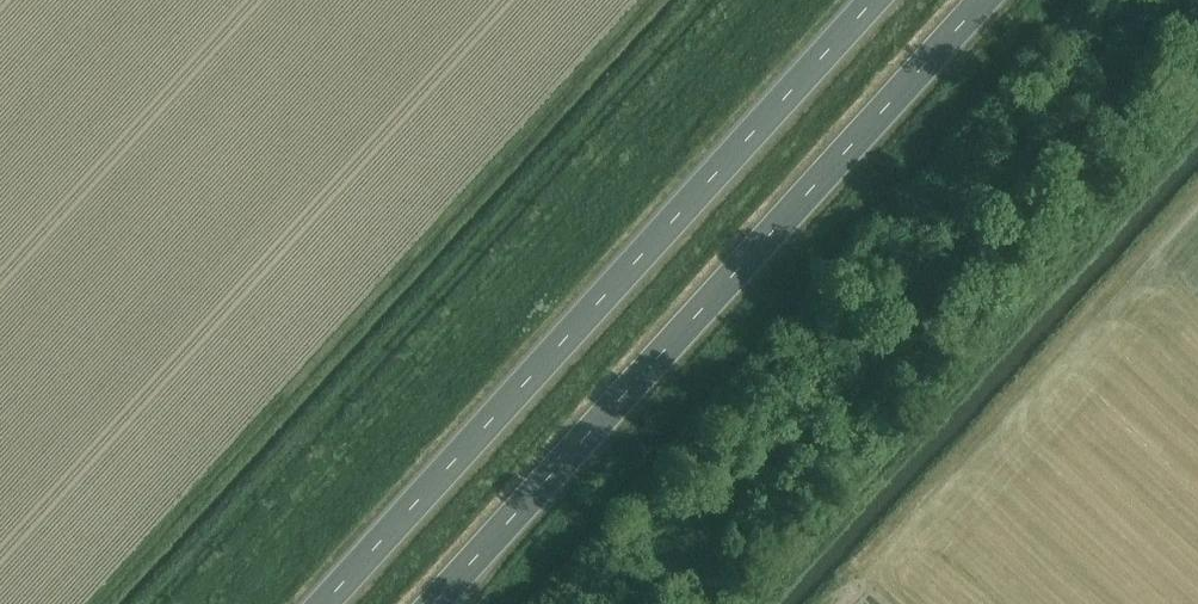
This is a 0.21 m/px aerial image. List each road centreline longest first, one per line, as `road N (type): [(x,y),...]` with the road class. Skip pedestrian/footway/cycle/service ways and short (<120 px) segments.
road 1 (trunk): [(440,603),(991,0)]
road 2 (trunk): [(875,0),(325,603)]

